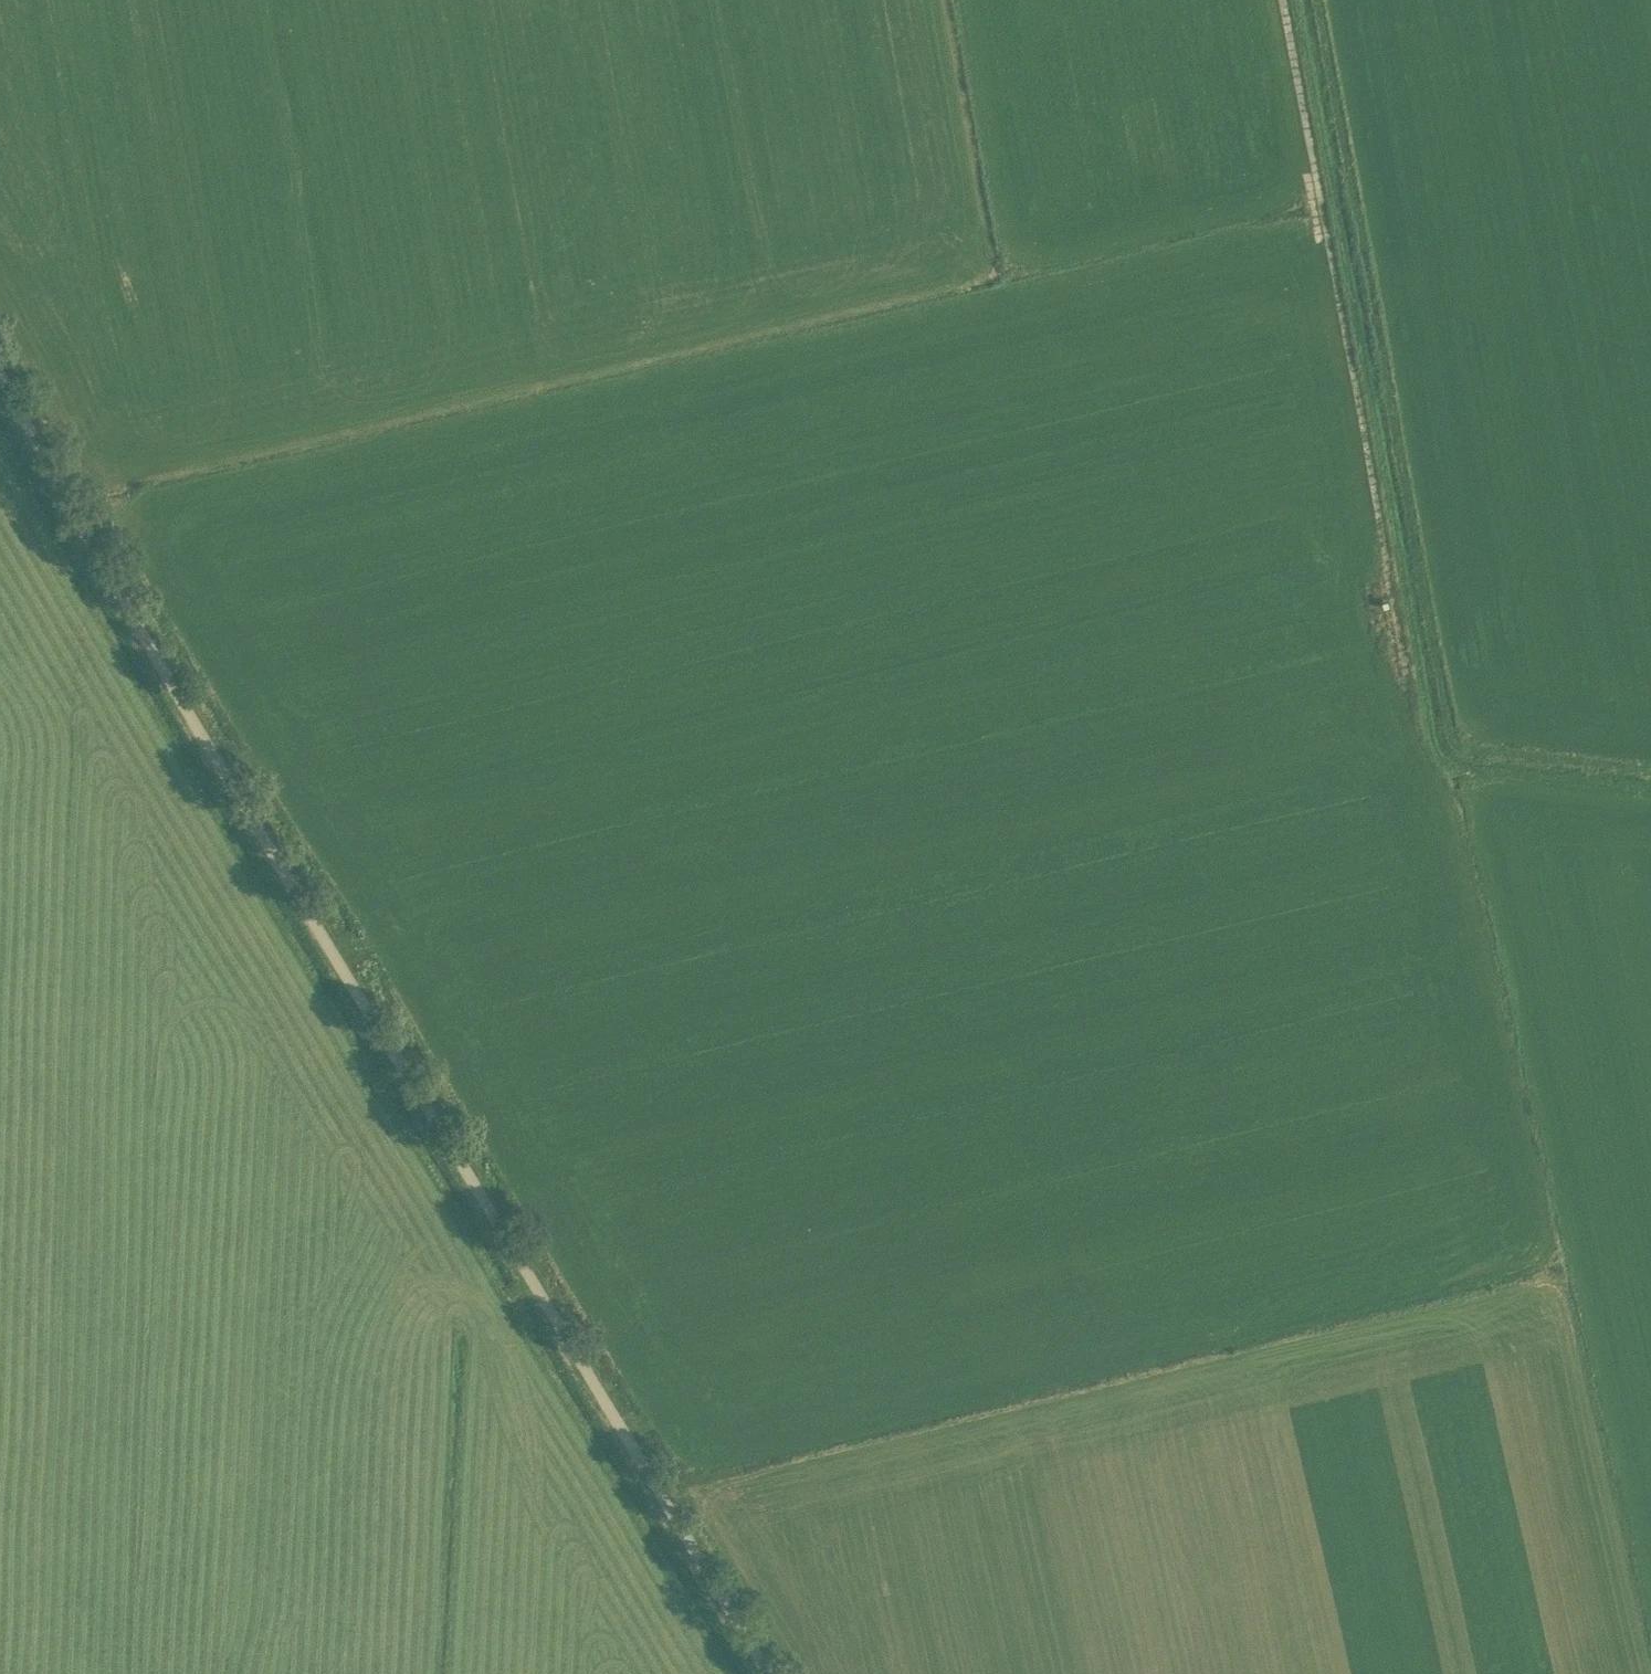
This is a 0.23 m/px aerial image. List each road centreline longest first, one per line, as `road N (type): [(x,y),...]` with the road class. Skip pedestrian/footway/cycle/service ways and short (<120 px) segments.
road 1 (unclassified): [(771,1673),(234,787),(0,357)]

